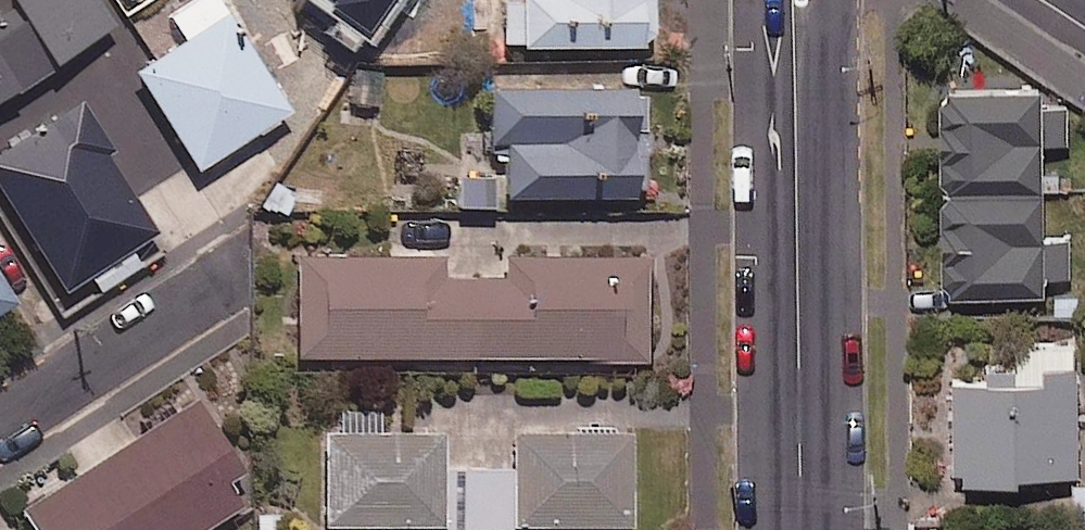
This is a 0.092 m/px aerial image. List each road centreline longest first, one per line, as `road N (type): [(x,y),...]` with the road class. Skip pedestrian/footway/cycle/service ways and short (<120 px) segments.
road 1 (tertiary): [(804,529),(801,0)]
road 2 (residential): [(0,443),(246,292)]

